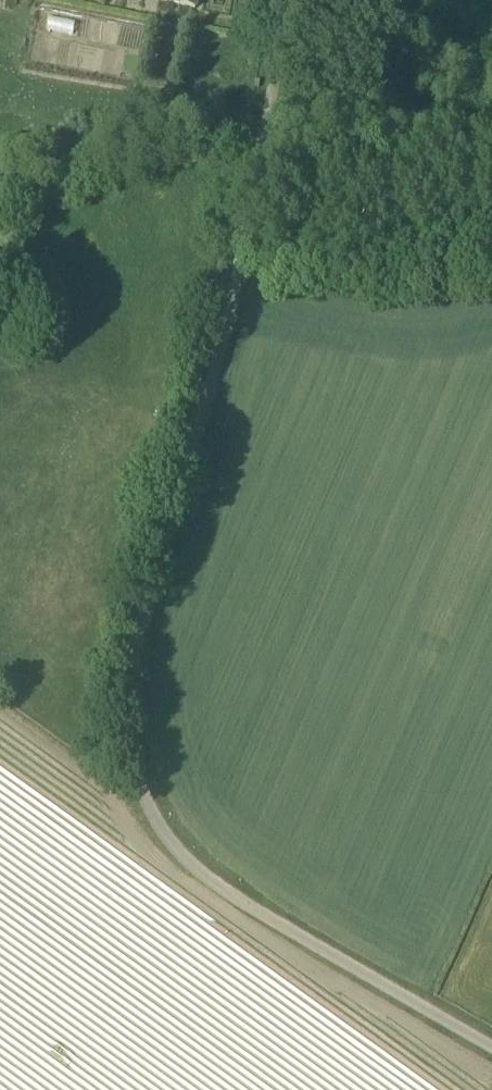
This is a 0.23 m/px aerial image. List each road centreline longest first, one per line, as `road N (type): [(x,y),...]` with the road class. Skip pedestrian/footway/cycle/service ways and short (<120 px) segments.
road 1 (unclassified): [(491,1052),(203,882),(162,833),(141,775),(128,704),(149,599),(201,440),(287,0)]

